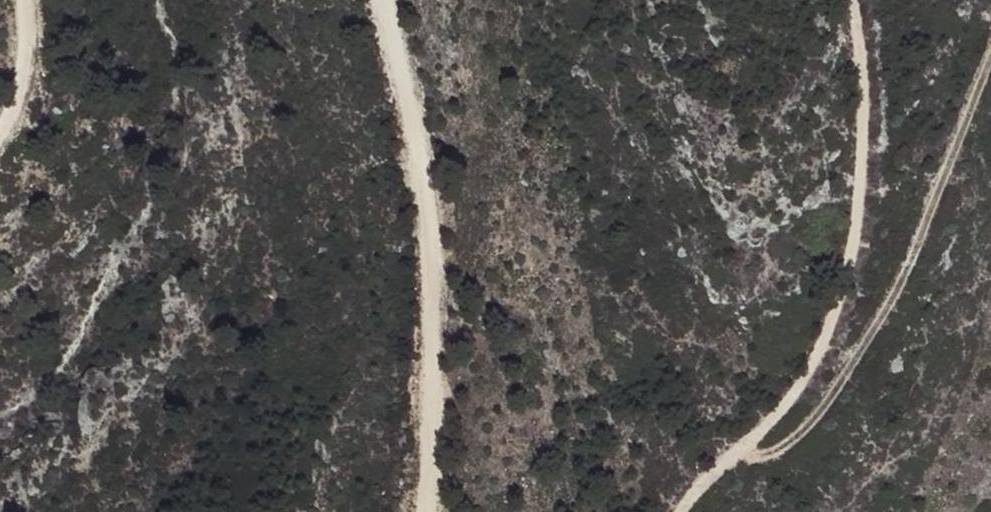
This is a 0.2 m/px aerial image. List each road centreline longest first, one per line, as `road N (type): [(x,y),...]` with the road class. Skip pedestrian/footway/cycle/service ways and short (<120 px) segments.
road 1 (track): [(847,0),(858,30),(865,145),(854,249),(826,340),(762,429),(679,511)]
road 2 (track): [(433,511),(433,266),(415,133),(381,0)]
road 3 (track): [(990,67),(905,276),(850,369),(780,451),(726,465)]
road 4 (track): [(21,0),(18,95),(0,127)]

